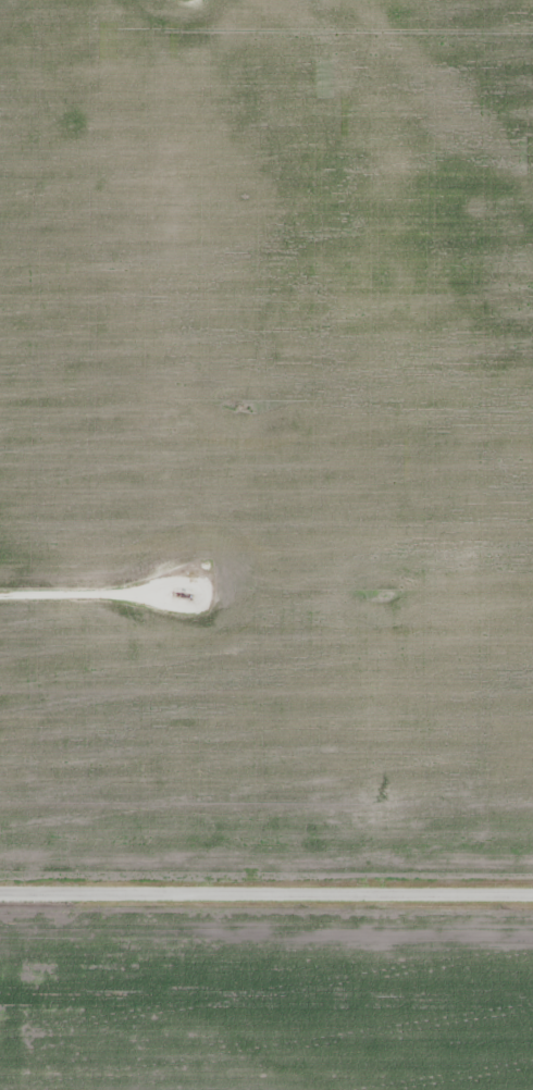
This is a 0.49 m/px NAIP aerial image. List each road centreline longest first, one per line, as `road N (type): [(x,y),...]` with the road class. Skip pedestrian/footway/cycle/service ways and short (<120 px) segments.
road 1 (residential): [(532,886),(0,889)]

